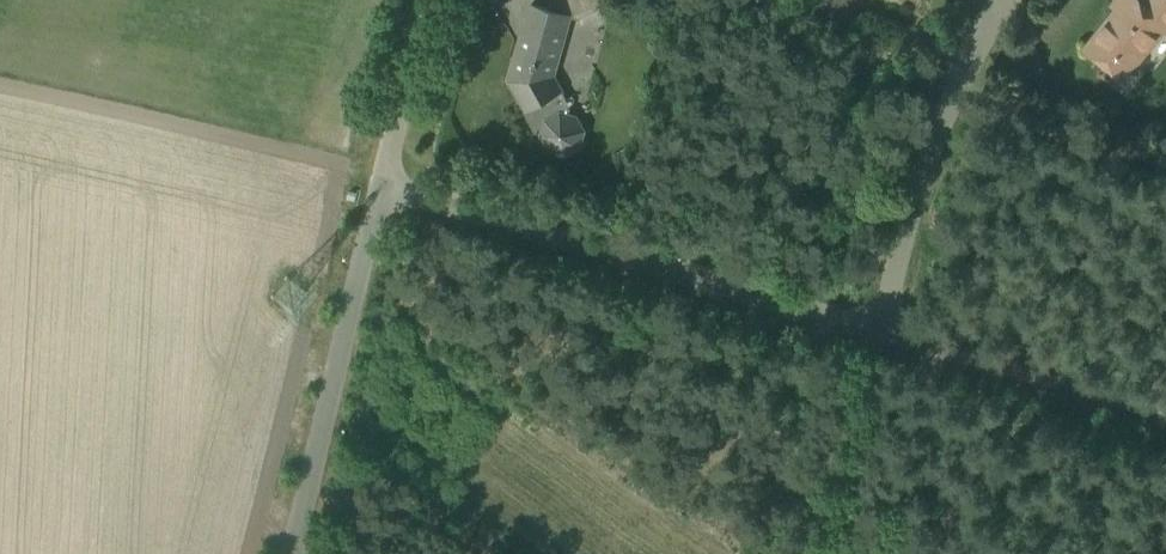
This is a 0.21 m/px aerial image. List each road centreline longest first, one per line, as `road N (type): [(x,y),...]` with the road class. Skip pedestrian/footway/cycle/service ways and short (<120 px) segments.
road 1 (unclassified): [(876,344),(372,202)]
road 2 (unclassified): [(876,344),(909,205),(948,98),(1004,0)]
road 3 (unclassified): [(286,553),(372,202)]
road 4 (unclassified): [(1165,424),(876,344)]
road 5 (unclassified): [(372,202),(419,0)]

